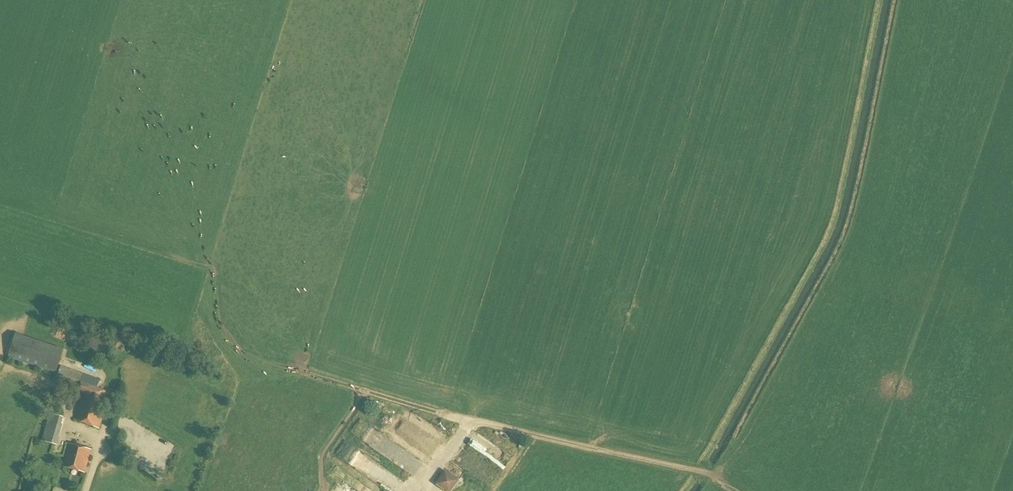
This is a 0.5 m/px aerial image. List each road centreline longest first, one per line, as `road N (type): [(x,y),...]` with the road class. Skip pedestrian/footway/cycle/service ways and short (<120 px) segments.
road 1 (track): [(300,371),(432,412),(701,472),(733,490)]

